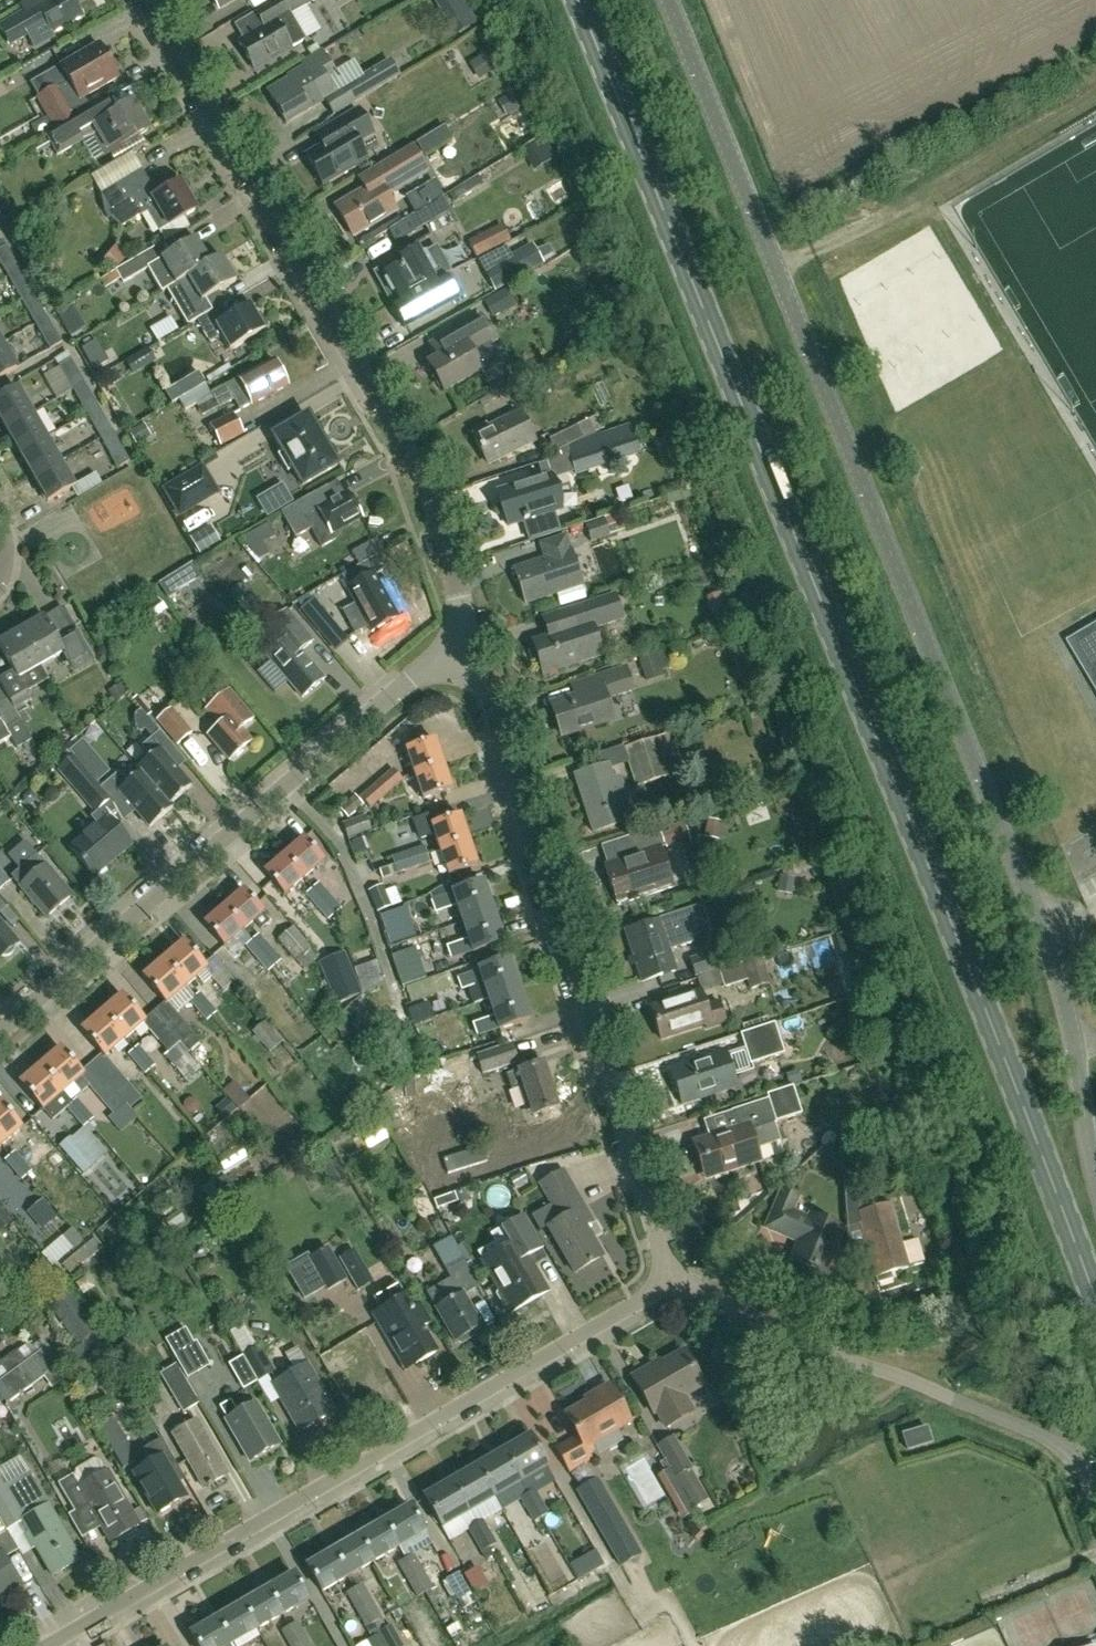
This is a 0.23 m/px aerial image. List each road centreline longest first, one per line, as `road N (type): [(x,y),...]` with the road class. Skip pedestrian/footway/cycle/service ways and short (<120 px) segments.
road 1 (secondary): [(1095,1311),(578,0)]
road 2 (unclassified): [(1095,1178),(1073,1041),(1037,915),(670,0)]
road 3 (residential): [(470,651),(435,501),(139,0)]
road 4 (residential): [(49,1645),(649,1298),(665,1280)]
road 5 (unclassified): [(665,1280),(664,1256),(470,651)]
road 6 (residential): [(0,1035),(424,670),(470,651)]
road 7 (residential): [(665,1280),(1040,1435),(1076,1460),(1095,1492)]

